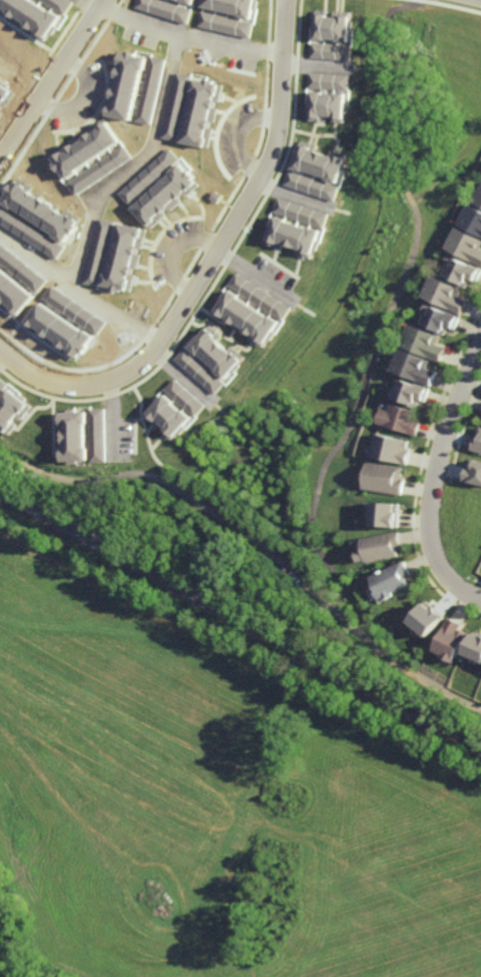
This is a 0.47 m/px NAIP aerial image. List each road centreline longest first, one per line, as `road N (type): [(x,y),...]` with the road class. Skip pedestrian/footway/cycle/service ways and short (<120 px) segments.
road 1 (residential): [(0,339),(45,371),(70,377),(107,377),(143,355),(271,150),(283,0)]
road 2 (residential): [(480,340),(434,452),(419,516),(434,566),(480,601)]
road 3 (residential): [(97,0),(0,151)]

